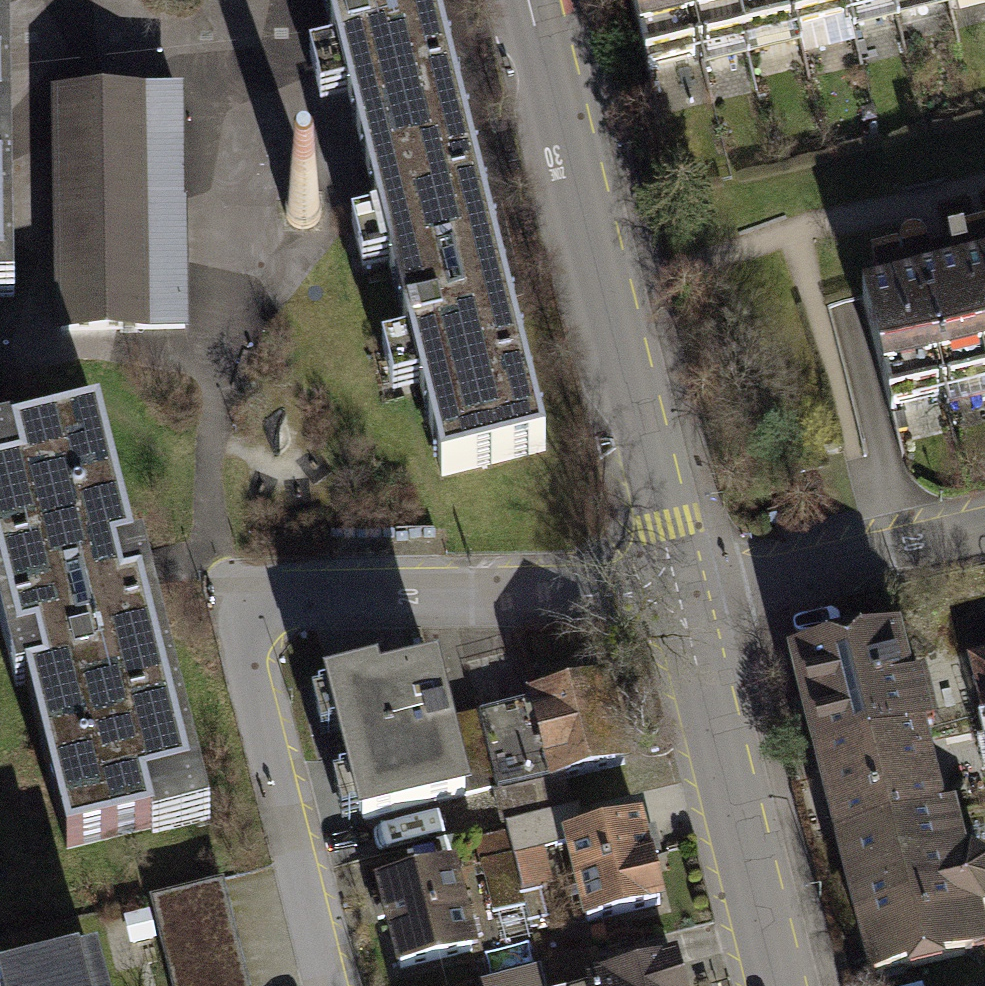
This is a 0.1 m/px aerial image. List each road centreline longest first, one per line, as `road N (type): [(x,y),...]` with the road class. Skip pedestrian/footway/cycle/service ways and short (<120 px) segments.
road 1 (residential): [(680,604),(253,606),(242,649),(330,985)]
road 2 (tertiary): [(530,0),(680,604)]
road 3 (tertiary): [(680,604),(777,985)]
road 4 (residential): [(680,604),(984,533)]

